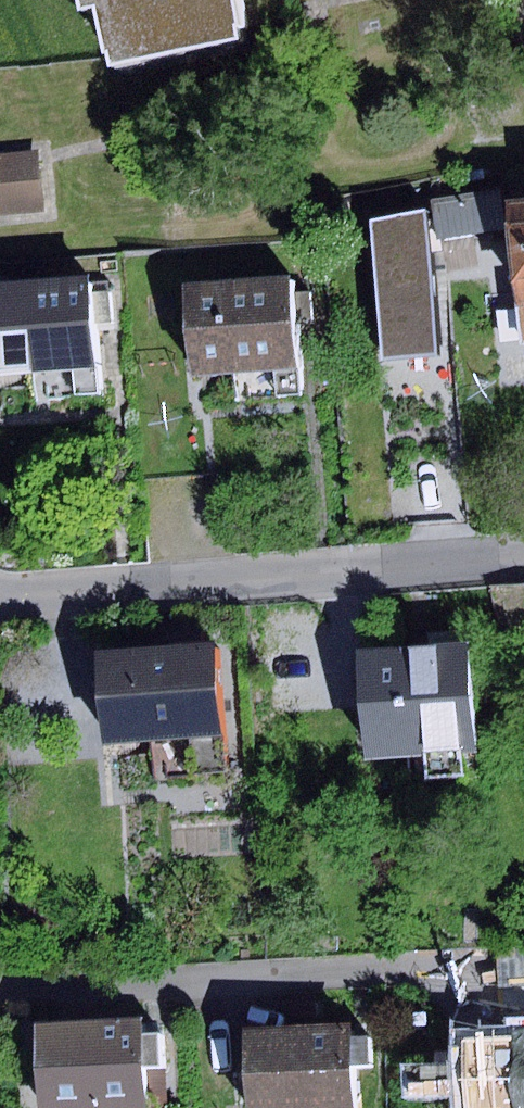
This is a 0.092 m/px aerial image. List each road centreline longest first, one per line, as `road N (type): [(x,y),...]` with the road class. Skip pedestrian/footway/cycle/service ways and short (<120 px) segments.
road 1 (residential): [(0,600),(523,560)]

